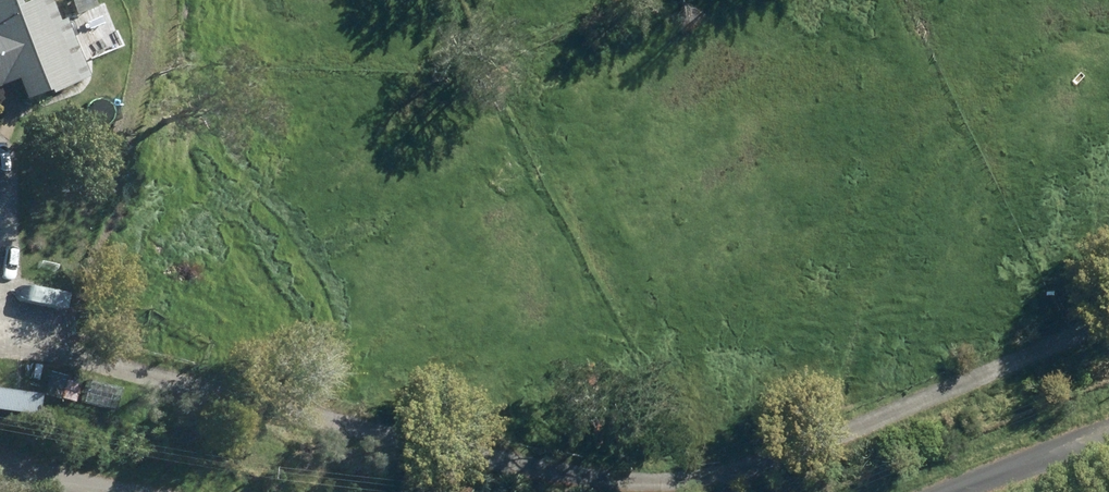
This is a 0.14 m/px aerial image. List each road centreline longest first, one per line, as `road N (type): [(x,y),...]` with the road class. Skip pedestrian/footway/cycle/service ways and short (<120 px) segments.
road 1 (track): [(0,243),(17,307),(68,351),(670,488),(924,404),(1108,311)]
road 2 (track): [(1108,421),(927,491)]
road 3 (track): [(150,491),(0,465)]

